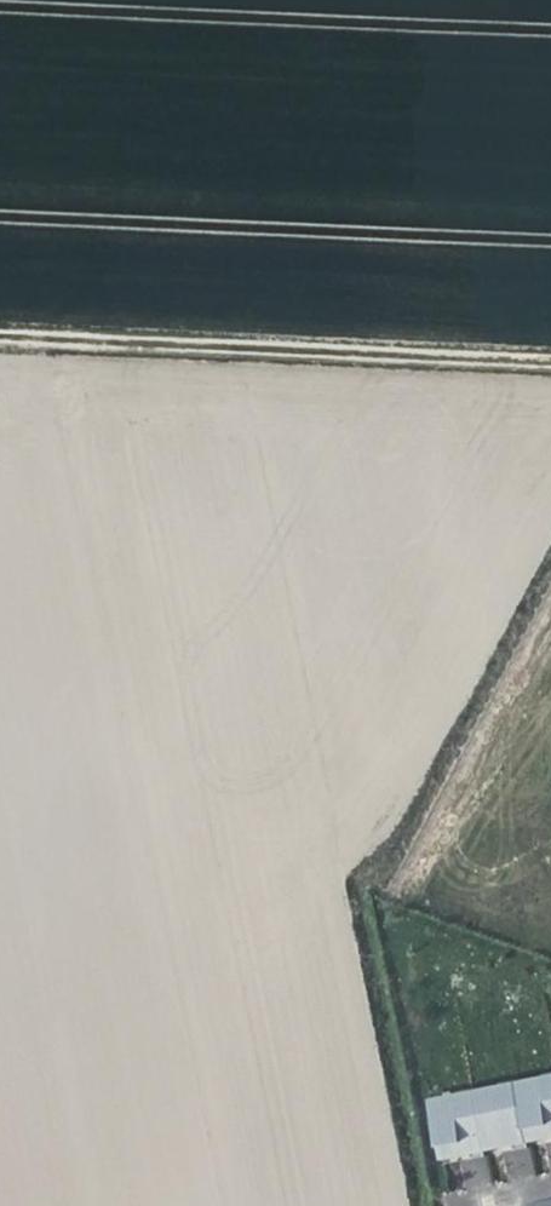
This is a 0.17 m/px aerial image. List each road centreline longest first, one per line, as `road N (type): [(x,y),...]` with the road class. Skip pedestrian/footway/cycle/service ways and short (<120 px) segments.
road 1 (track): [(550,353),(0,336)]

